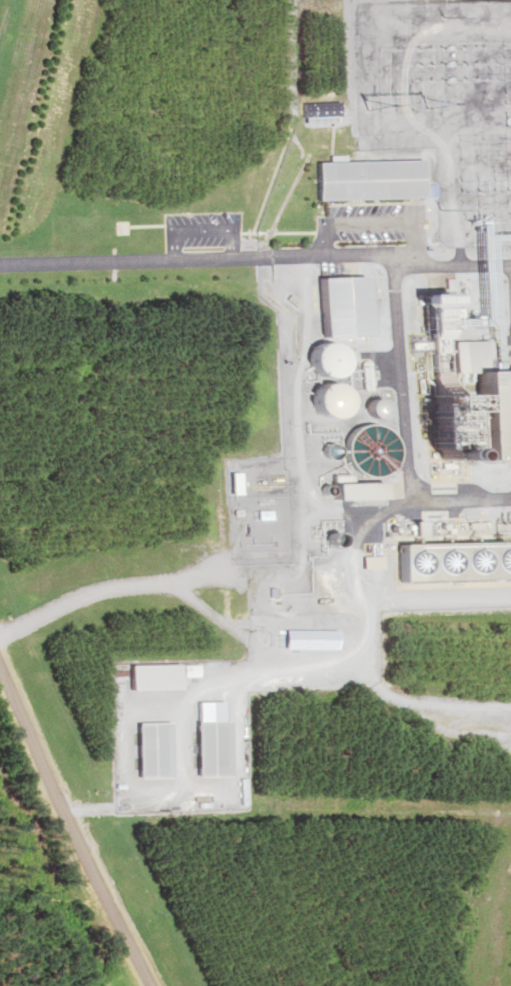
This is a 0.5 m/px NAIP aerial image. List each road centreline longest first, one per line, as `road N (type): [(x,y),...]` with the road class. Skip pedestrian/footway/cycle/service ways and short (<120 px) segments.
road 1 (track): [(404,498),(352,541),(347,576),(362,625),(353,644),(334,657),(201,678),(176,737),(188,786)]
road 2 (residential): [(138,985),(0,678)]

